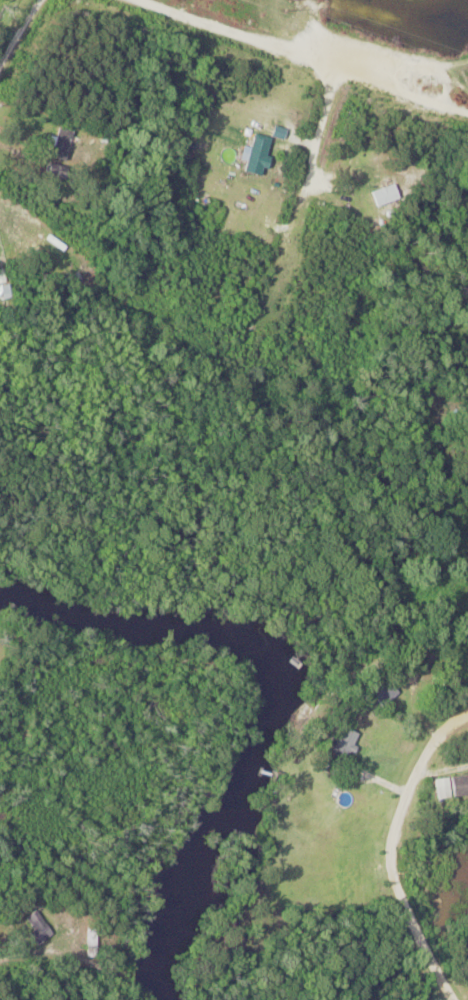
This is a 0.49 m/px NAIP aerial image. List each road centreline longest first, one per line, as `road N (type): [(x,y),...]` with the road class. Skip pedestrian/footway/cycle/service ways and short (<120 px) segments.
road 1 (residential): [(136,0),(467,110)]
road 2 (residential): [(467,715),(426,742),(402,787),(388,865),(448,999)]
road 3 (residential): [(333,70),(269,294)]

